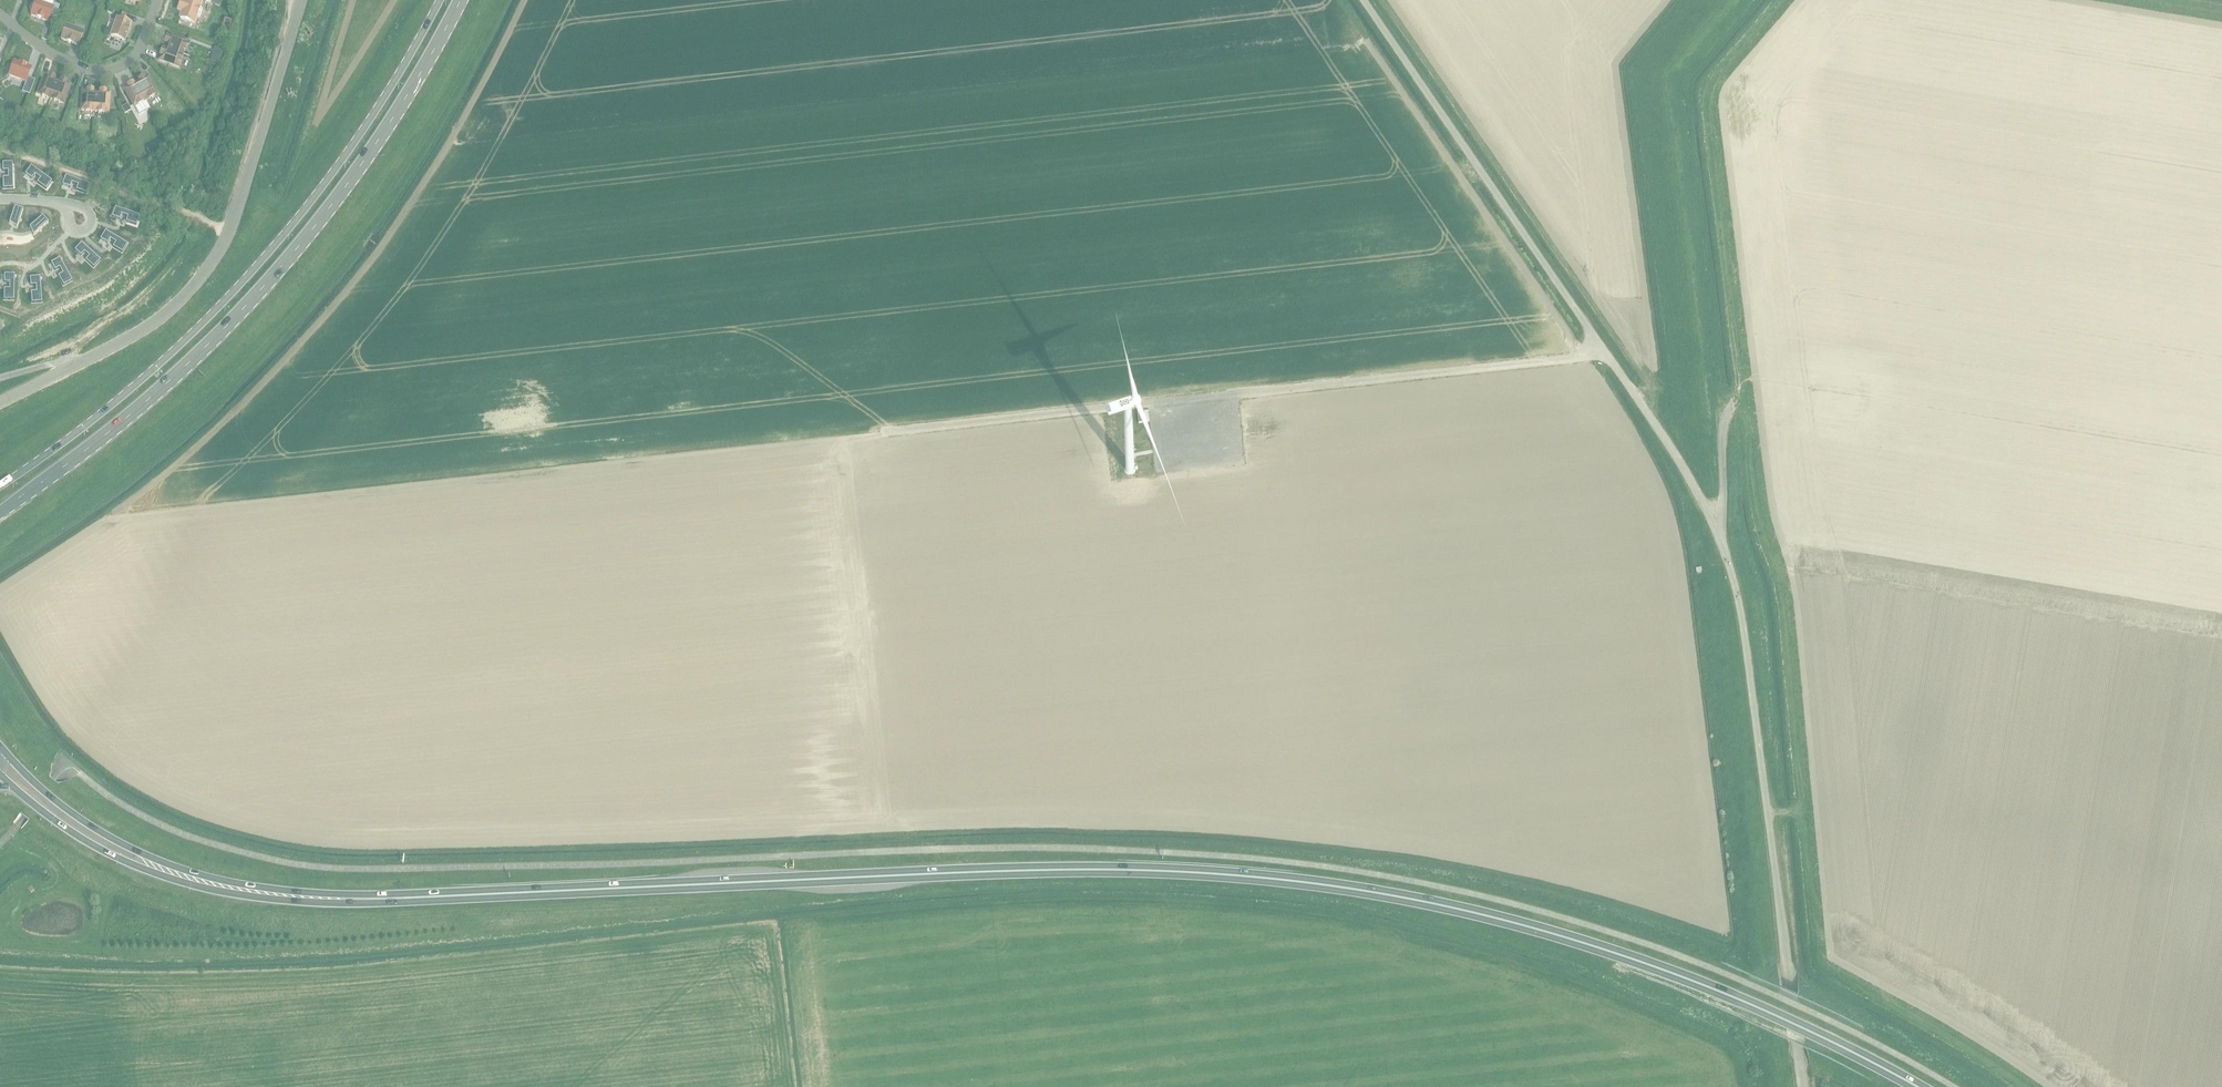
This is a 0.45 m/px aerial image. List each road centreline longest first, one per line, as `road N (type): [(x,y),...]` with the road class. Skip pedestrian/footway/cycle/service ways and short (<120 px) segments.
road 1 (trunk): [(359,899),(1054,871),(1338,887),(1583,943),(1733,997),(1917,1086)]
road 2 (unclassified): [(1803,1086),(1741,611),(1717,528),(1361,0)]
road 3 (track): [(892,433),(1605,355)]
road 4 (primary): [(0,511),(146,401),(241,310),(393,117),(459,0)]
road 5 (primary): [(442,0),(378,112),(217,308),(57,447),(0,484)]
road 6 (unclassified): [(0,399),(149,321),(199,279),(225,238),(297,0)]
road 7 (trunk): [(359,899),(235,882),(159,861),(71,814),(2,748)]
road 8 (trunk): [(0,776),(62,828),(154,874),(269,898),(359,899)]
road 9 (residential): [(0,14),(59,57),(121,71),(147,52),(159,0)]

